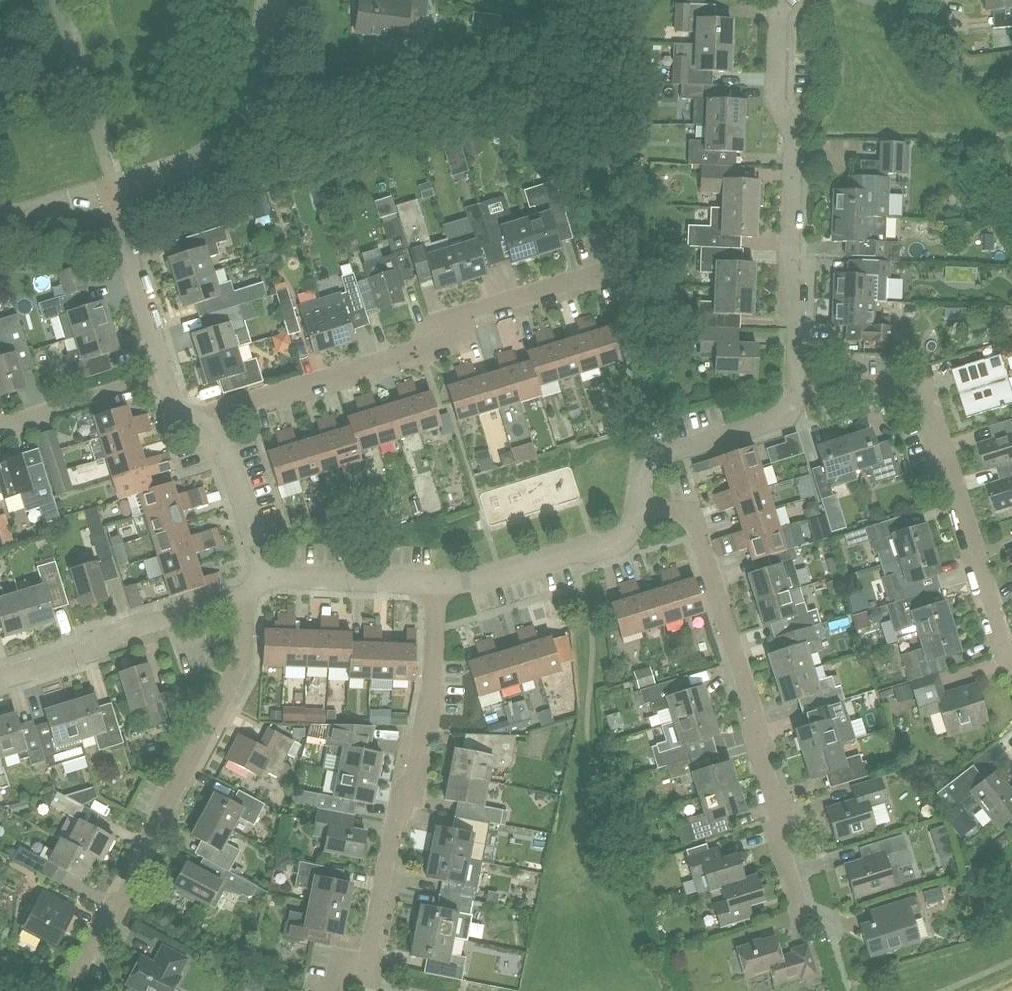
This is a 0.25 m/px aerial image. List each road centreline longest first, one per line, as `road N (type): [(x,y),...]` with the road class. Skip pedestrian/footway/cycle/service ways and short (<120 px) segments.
road 1 (residential): [(834,935),(826,917),(798,910),(757,726),(696,524),(679,513),(636,512)]
road 2 (residential): [(196,419),(426,350),(447,324),(612,269)]
road 3 (unclassified): [(320,970),(362,973),(372,947),(431,688),(436,583)]
road 4 (residential): [(73,975),(248,647),(238,595)]
road 5 (residential): [(1011,652),(998,632),(922,387),(797,386)]
road 6 (residential): [(786,0),(777,101),(794,134),(797,386)]
road 7 (unclassified): [(113,191),(179,167),(236,129),(254,96),(269,0)]
road 8 (residential): [(0,679),(238,595)]
road 9 (residential): [(797,386),(779,420),(642,464),(636,512)]
road 10 (residential): [(636,512),(621,540),(463,583),(436,583)]
road 11 (residential): [(164,377),(113,191)]
road 12 (residential): [(265,582),(224,445),(196,419)]
road 13 (residential): [(0,427),(164,377)]
road 14 (residential): [(436,583),(265,582)]

